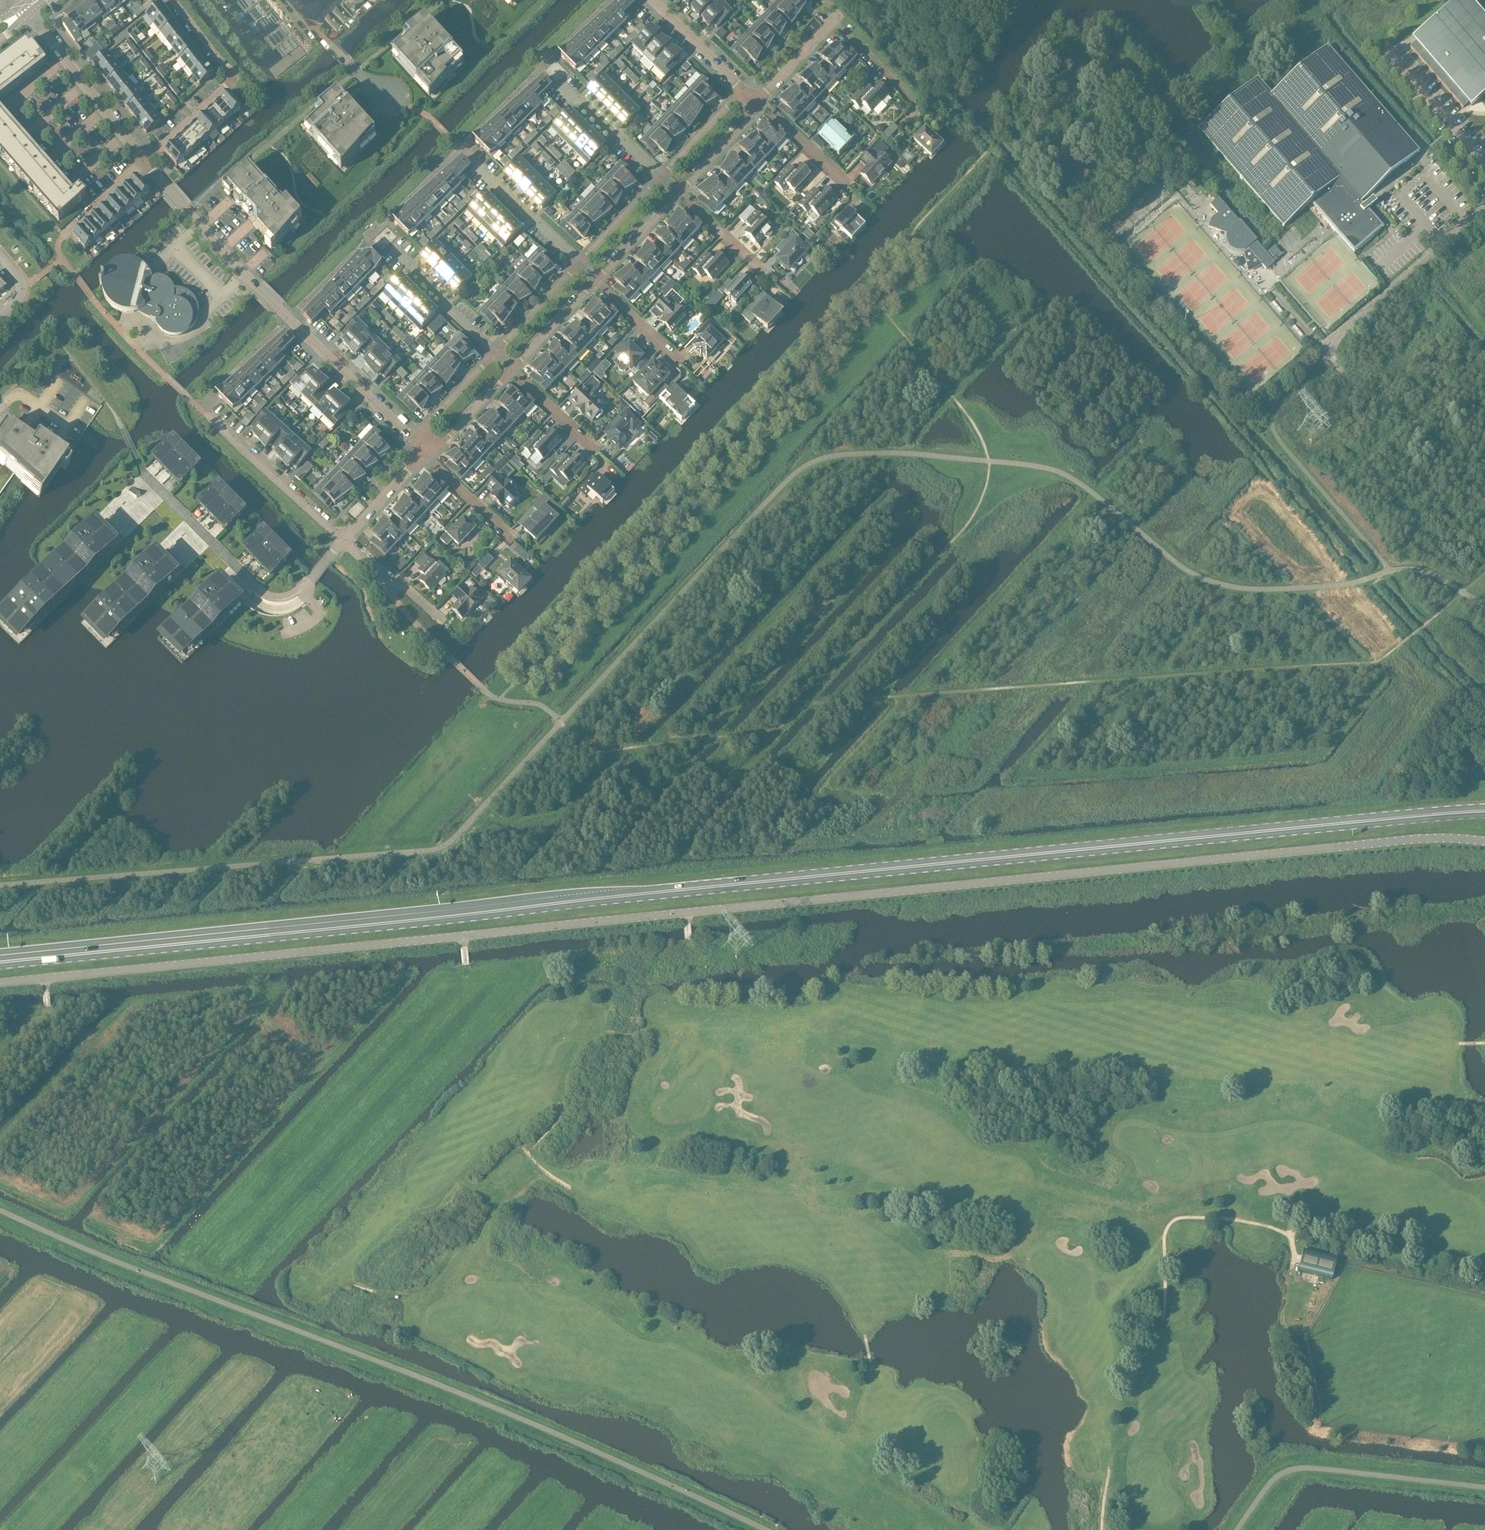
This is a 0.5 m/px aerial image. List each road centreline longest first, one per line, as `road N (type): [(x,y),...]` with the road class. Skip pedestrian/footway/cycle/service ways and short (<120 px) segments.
road 1 (primary): [(0,962),(1484,811)]
road 2 (unclassified): [(1484,842),(1412,840),(0,984)]
road 3 (residential): [(415,439),(277,310),(168,189)]
road 4 (unclassified): [(1484,207),(1326,352)]
road 5 (residential): [(342,540),(194,403)]
road 6 (residential): [(27,10),(144,164)]
road 7 (residential): [(495,352),(390,245)]
road 8 (residential): [(578,264),(479,167)]
road 9 (residential): [(661,177),(563,80)]
road 10 (residential): [(442,621),(342,540)]
road 11 (residential): [(743,90),(652,0)]
road 12 (residential): [(237,78),(144,164)]
road 13 (residential): [(512,371),(597,282)]
road 14 (residential): [(509,539),(424,451)]
road 15 (residential): [(597,282),(680,193)]
road 16 (residential): [(342,540),(424,451)]
road 17 (residential): [(578,264),(495,352)]
road 18 (residential): [(304,16),(390,101)]
road 19 (residential): [(661,177),(578,264)]
road 20 (residential): [(424,451),(445,441),(512,371)]

